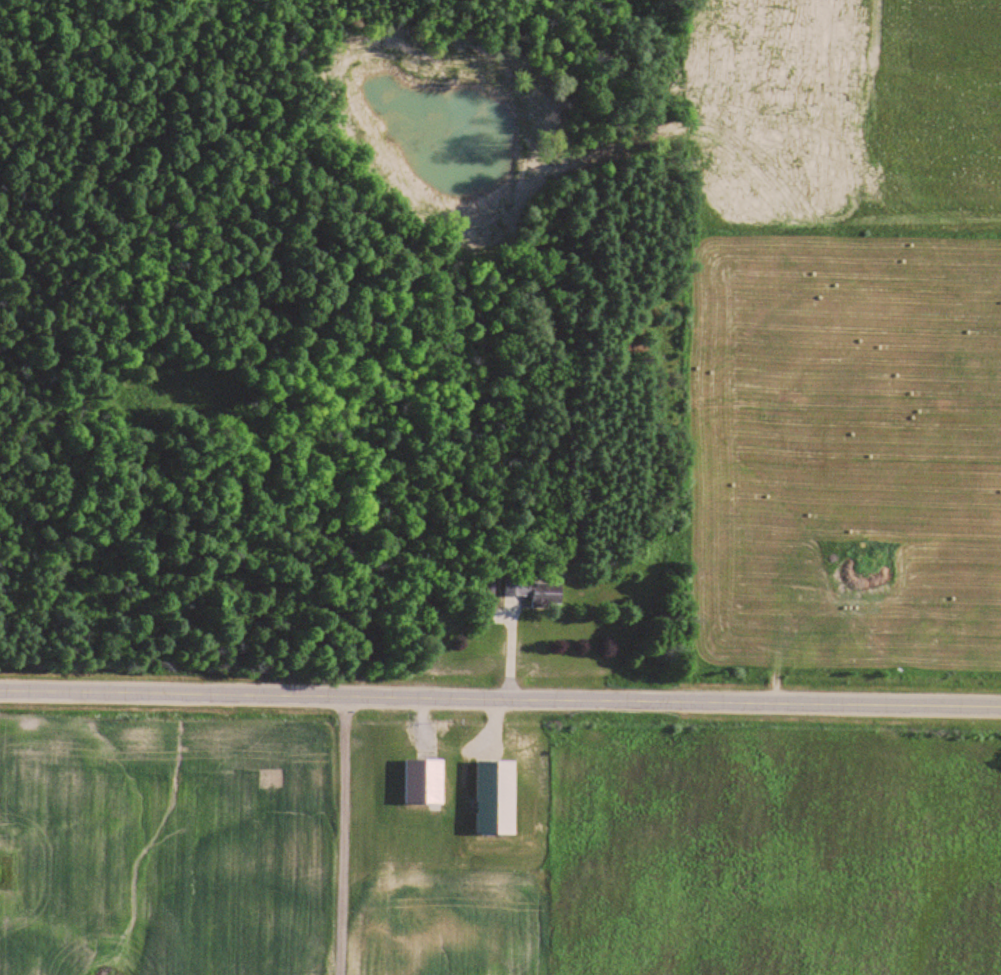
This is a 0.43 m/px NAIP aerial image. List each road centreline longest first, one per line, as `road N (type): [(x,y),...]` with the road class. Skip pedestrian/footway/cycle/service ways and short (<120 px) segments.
road 1 (residential): [(1000,705),(0,688)]

